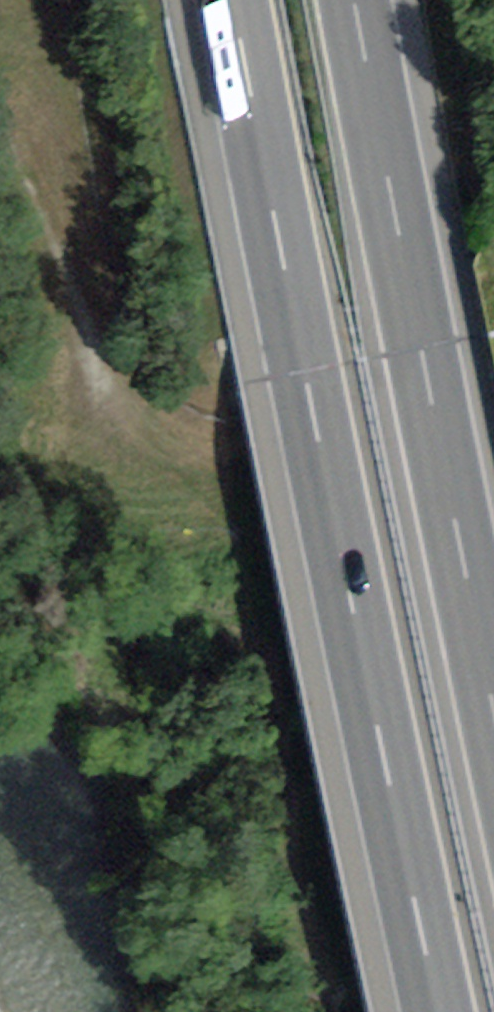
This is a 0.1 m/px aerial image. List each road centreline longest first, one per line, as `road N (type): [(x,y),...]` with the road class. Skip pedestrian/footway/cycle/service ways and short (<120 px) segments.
road 1 (motorway): [(228,0),(277,276),(437,1011)]
road 2 (track): [(493,399),(117,478),(28,0)]
road 3 (motorway): [(493,730),(412,361),(348,0)]

